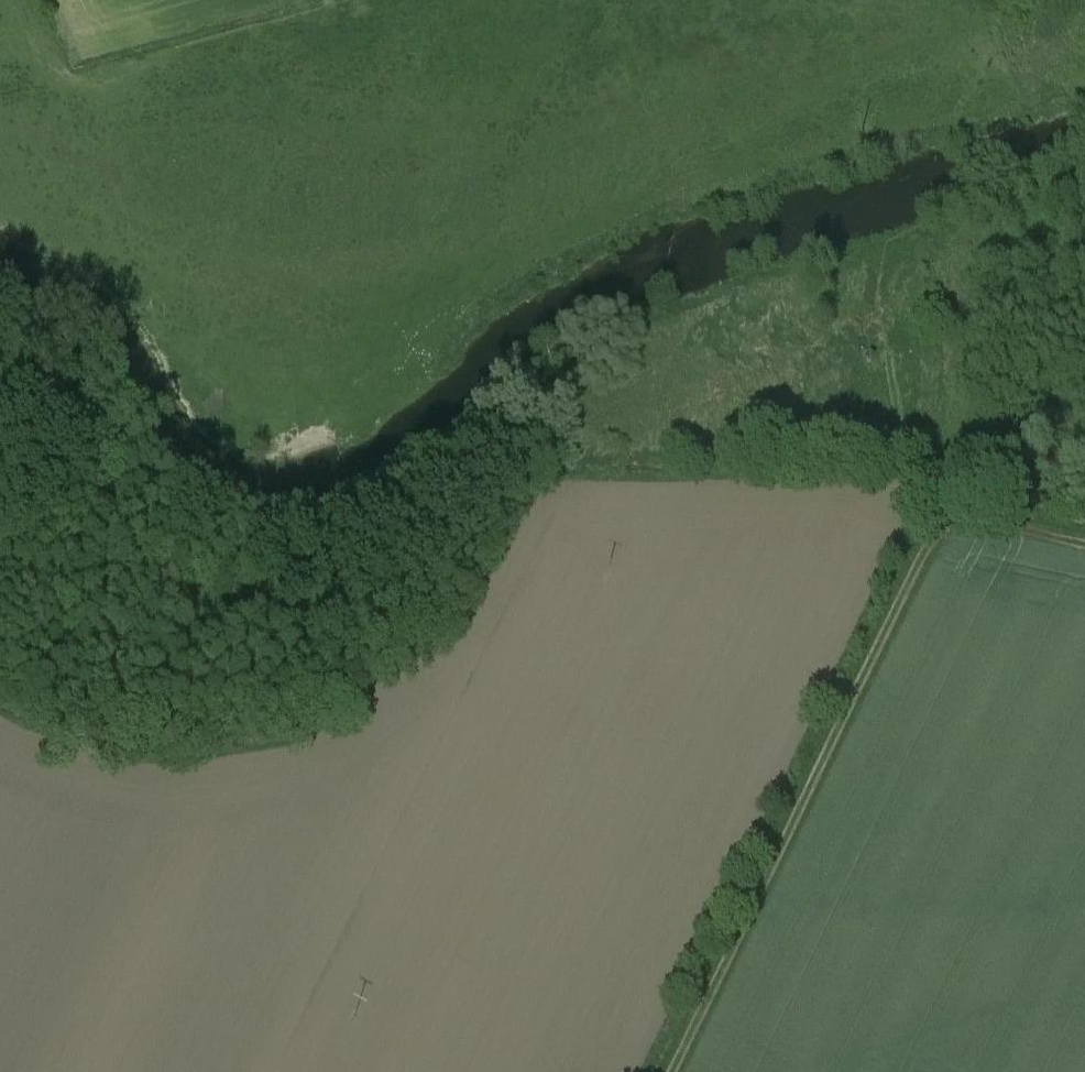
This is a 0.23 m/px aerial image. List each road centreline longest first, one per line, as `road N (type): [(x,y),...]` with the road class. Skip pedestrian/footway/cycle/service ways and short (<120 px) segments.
road 1 (track): [(679,1071),(954,515),(1084,536)]

